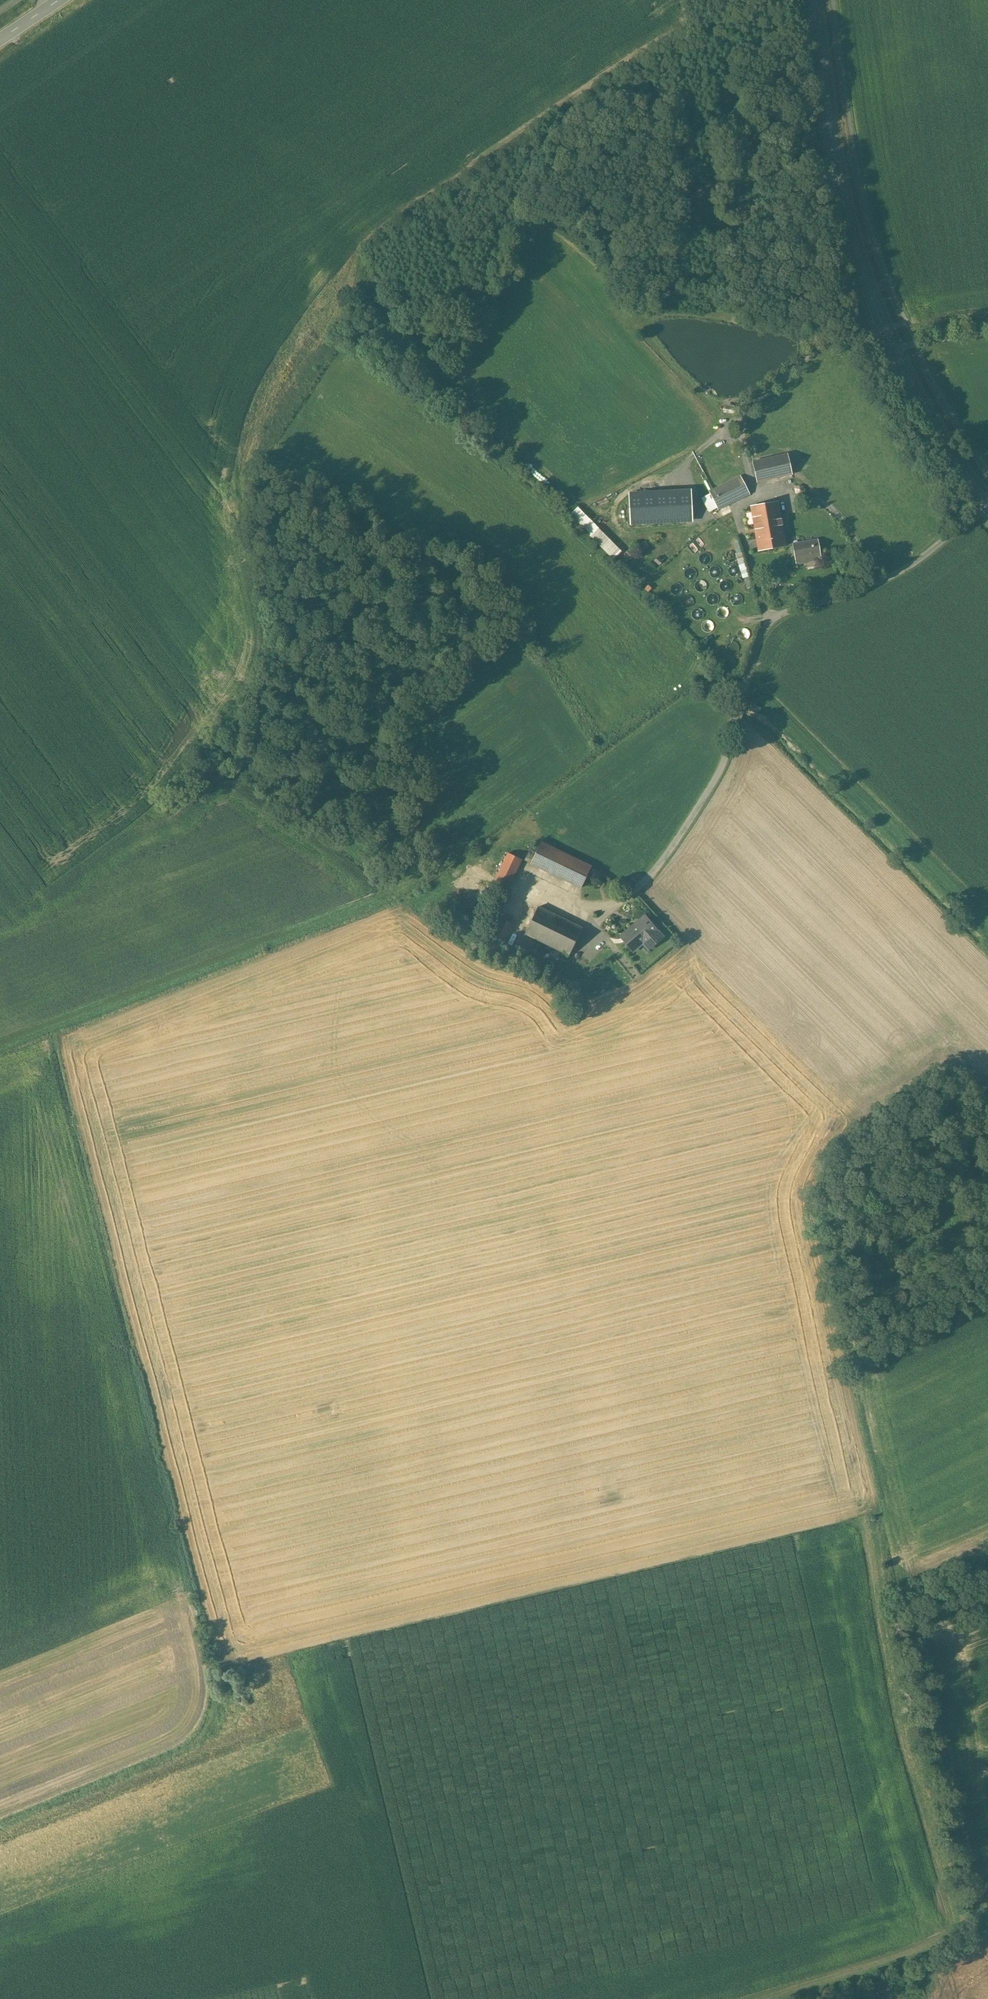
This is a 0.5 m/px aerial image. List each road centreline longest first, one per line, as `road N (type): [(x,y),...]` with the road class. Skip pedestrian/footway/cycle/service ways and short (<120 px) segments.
road 1 (tertiary): [(987,508),(906,379),(860,265),(813,0)]

